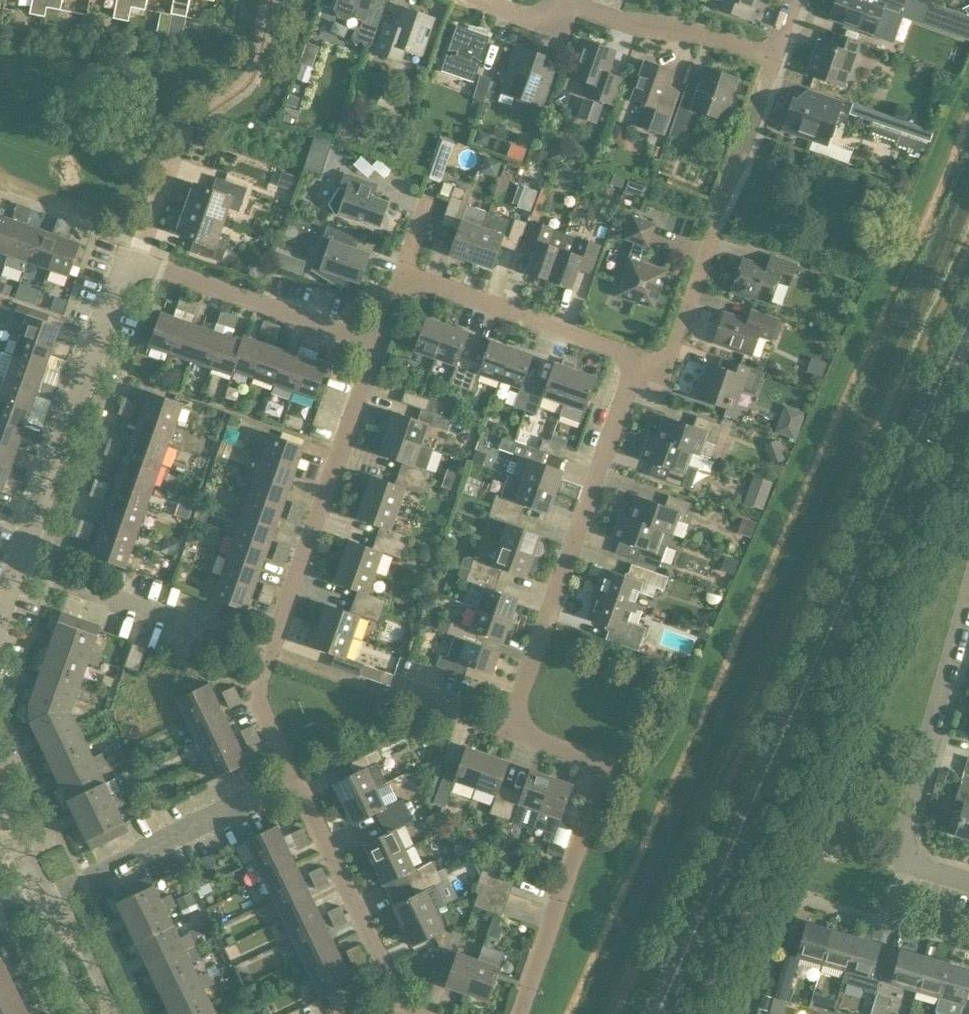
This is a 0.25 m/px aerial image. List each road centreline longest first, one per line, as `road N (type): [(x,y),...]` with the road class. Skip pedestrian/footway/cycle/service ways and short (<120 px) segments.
road 1 (tertiary): [(658,1013),(968,322)]
road 2 (residential): [(290,780),(255,700),(376,345)]
road 3 (residential): [(638,357),(510,728)]
road 4 (residential): [(0,619),(125,268),(136,264)]
road 5 (residential): [(510,728),(598,762),(603,774),(520,1013)]
road 6 (residential): [(968,880),(912,864),(904,848),(968,613)]
road 7 (residential): [(45,899),(290,780)]
road 8 (residential): [(411,1013),(290,780)]
road 9 (residential): [(136,264),(376,345)]
road 10 (residential): [(638,357),(402,272)]
road 11 (residential): [(566,0),(773,58)]
road 12 (residential): [(714,232),(667,367),(638,357)]
road 13 (residential): [(136,264),(177,144)]

